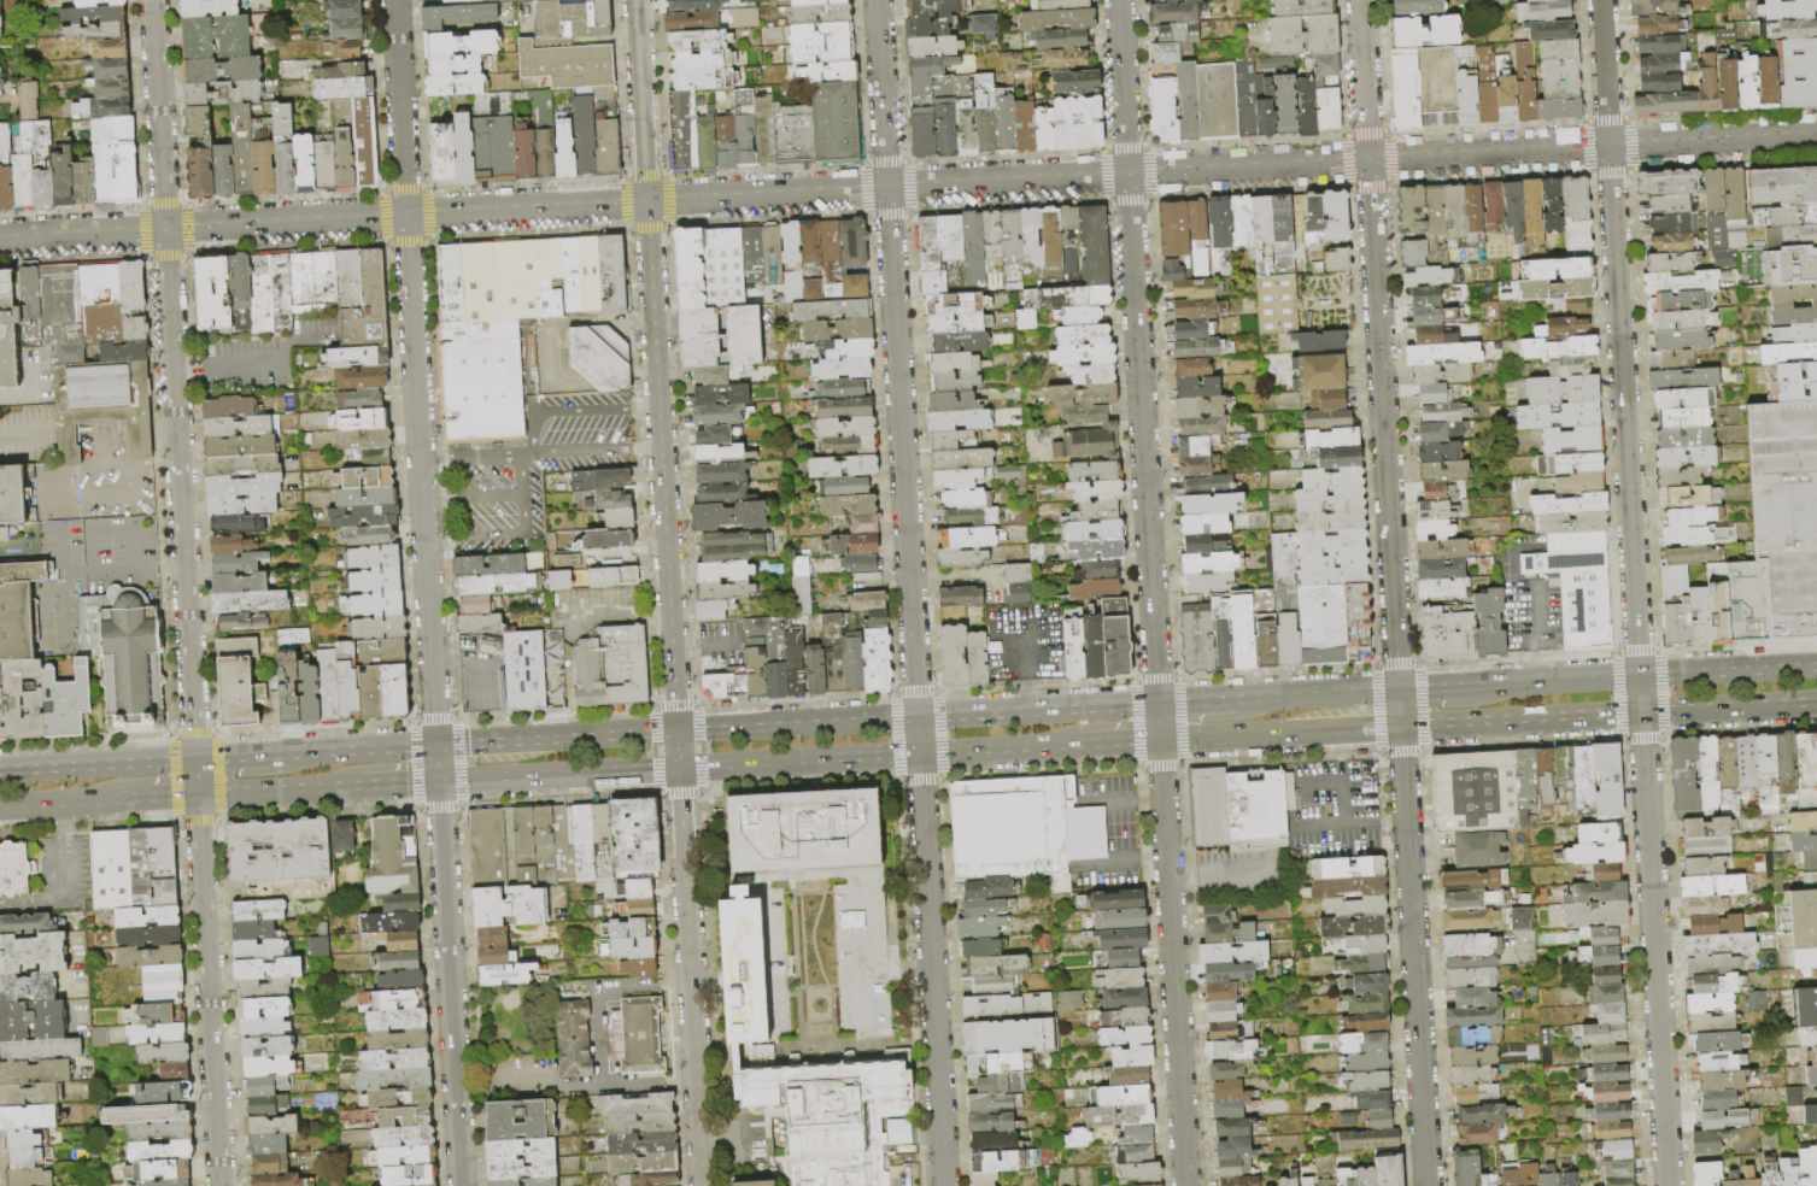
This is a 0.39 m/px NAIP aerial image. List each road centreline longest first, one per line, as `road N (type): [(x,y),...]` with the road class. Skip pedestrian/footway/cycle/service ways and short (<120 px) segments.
road 1 (residential): [(1184,1185),(1117,0)]
road 2 (residential): [(1816,136),(646,204)]
road 3 (residential): [(164,230),(218,1185)]
road 4 (residential): [(393,0),(435,746)]
road 5 (residential): [(875,0),(916,718)]
road 6 (residential): [(1601,0),(1639,677)]
road 7 (residential): [(1359,0),(1395,632)]
road 8 (residential): [(646,204),(676,733)]
road 9 (residential): [(646,204),(164,230)]
road 10 (residential): [(1641,712),(1668,1185)]
road 11 (residential): [(435,746),(460,1185)]
road 12 (residential): [(918,753),(943,1185)]
road 13 (residential): [(678,768),(701,1185)]
road 14 (residential): [(1405,811),(1426,1185)]
road 15 (primary): [(1157,705),(916,718)]
road 16 (primary): [(916,718),(676,733)]
road 17 (primary): [(678,768),(918,753)]
road 18 (primary): [(438,781),(678,768)]
road 19 (residential): [(152,0),(164,230)]
road 20 (residential): [(635,0),(646,204)]
road 21 (primary): [(194,761),(0,771)]
road 22 (primary): [(1816,667),(1639,677)]
road 23 (primary): [(1641,712),(1816,702)]
road 24 (primary): [(918,753),(1084,744)]
road 25 (residential): [(164,230),(0,240)]
road 26 (primary): [(676,733),(518,742)]
road 27 (primary): [(435,746),(280,756)]
road 28 (primary): [(1639,677),(1494,686)]
road 29 (primary): [(1496,721),(1641,712)]
road 30 (primary): [(197,794),(341,786)]
road 31 (primary): [(1399,691),(1260,699)]

